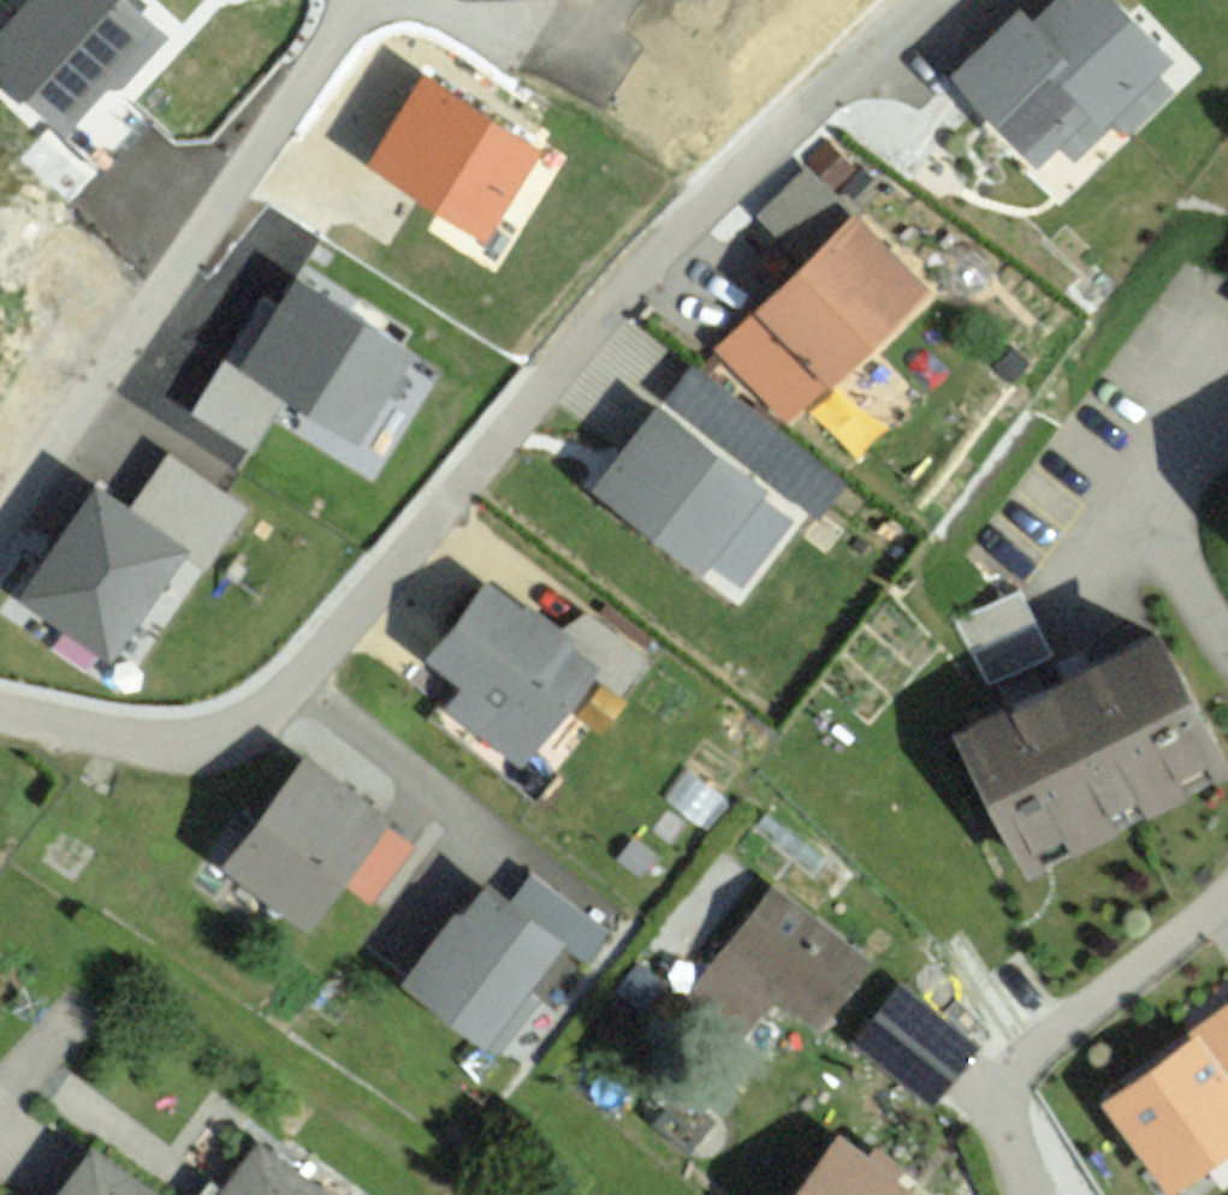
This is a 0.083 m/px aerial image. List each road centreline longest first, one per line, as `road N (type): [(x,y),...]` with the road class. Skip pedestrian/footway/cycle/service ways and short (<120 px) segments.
road 1 (residential): [(0,706),(158,749),(218,737),(292,700),(651,262),(928,0)]
road 2 (residential): [(1026,1194),(1007,1148),(1010,1087),(1045,1038),(1227,891)]

